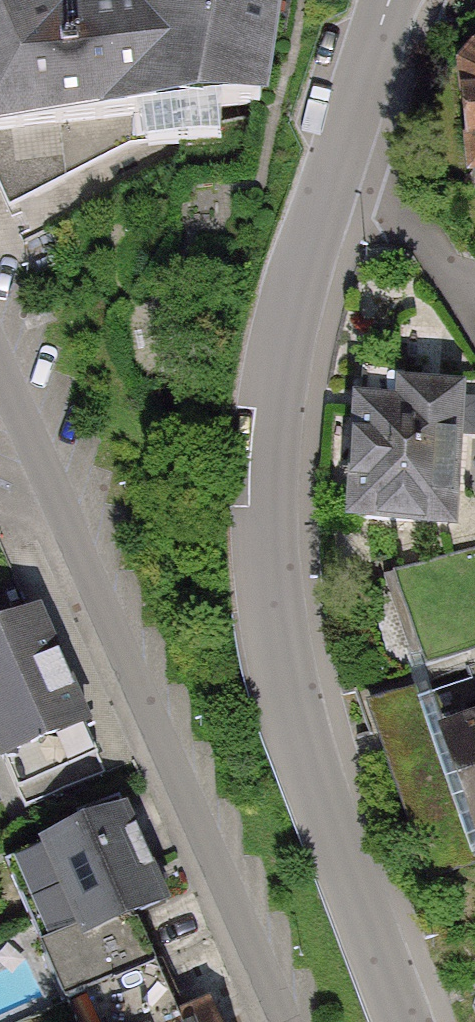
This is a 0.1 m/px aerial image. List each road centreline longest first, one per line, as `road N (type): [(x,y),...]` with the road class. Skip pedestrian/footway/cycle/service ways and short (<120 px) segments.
road 1 (residential): [(391,0),(287,339),(271,446),(268,552),(297,722),(405,1021)]
road 2 (residential): [(285,1021),(0,329)]

